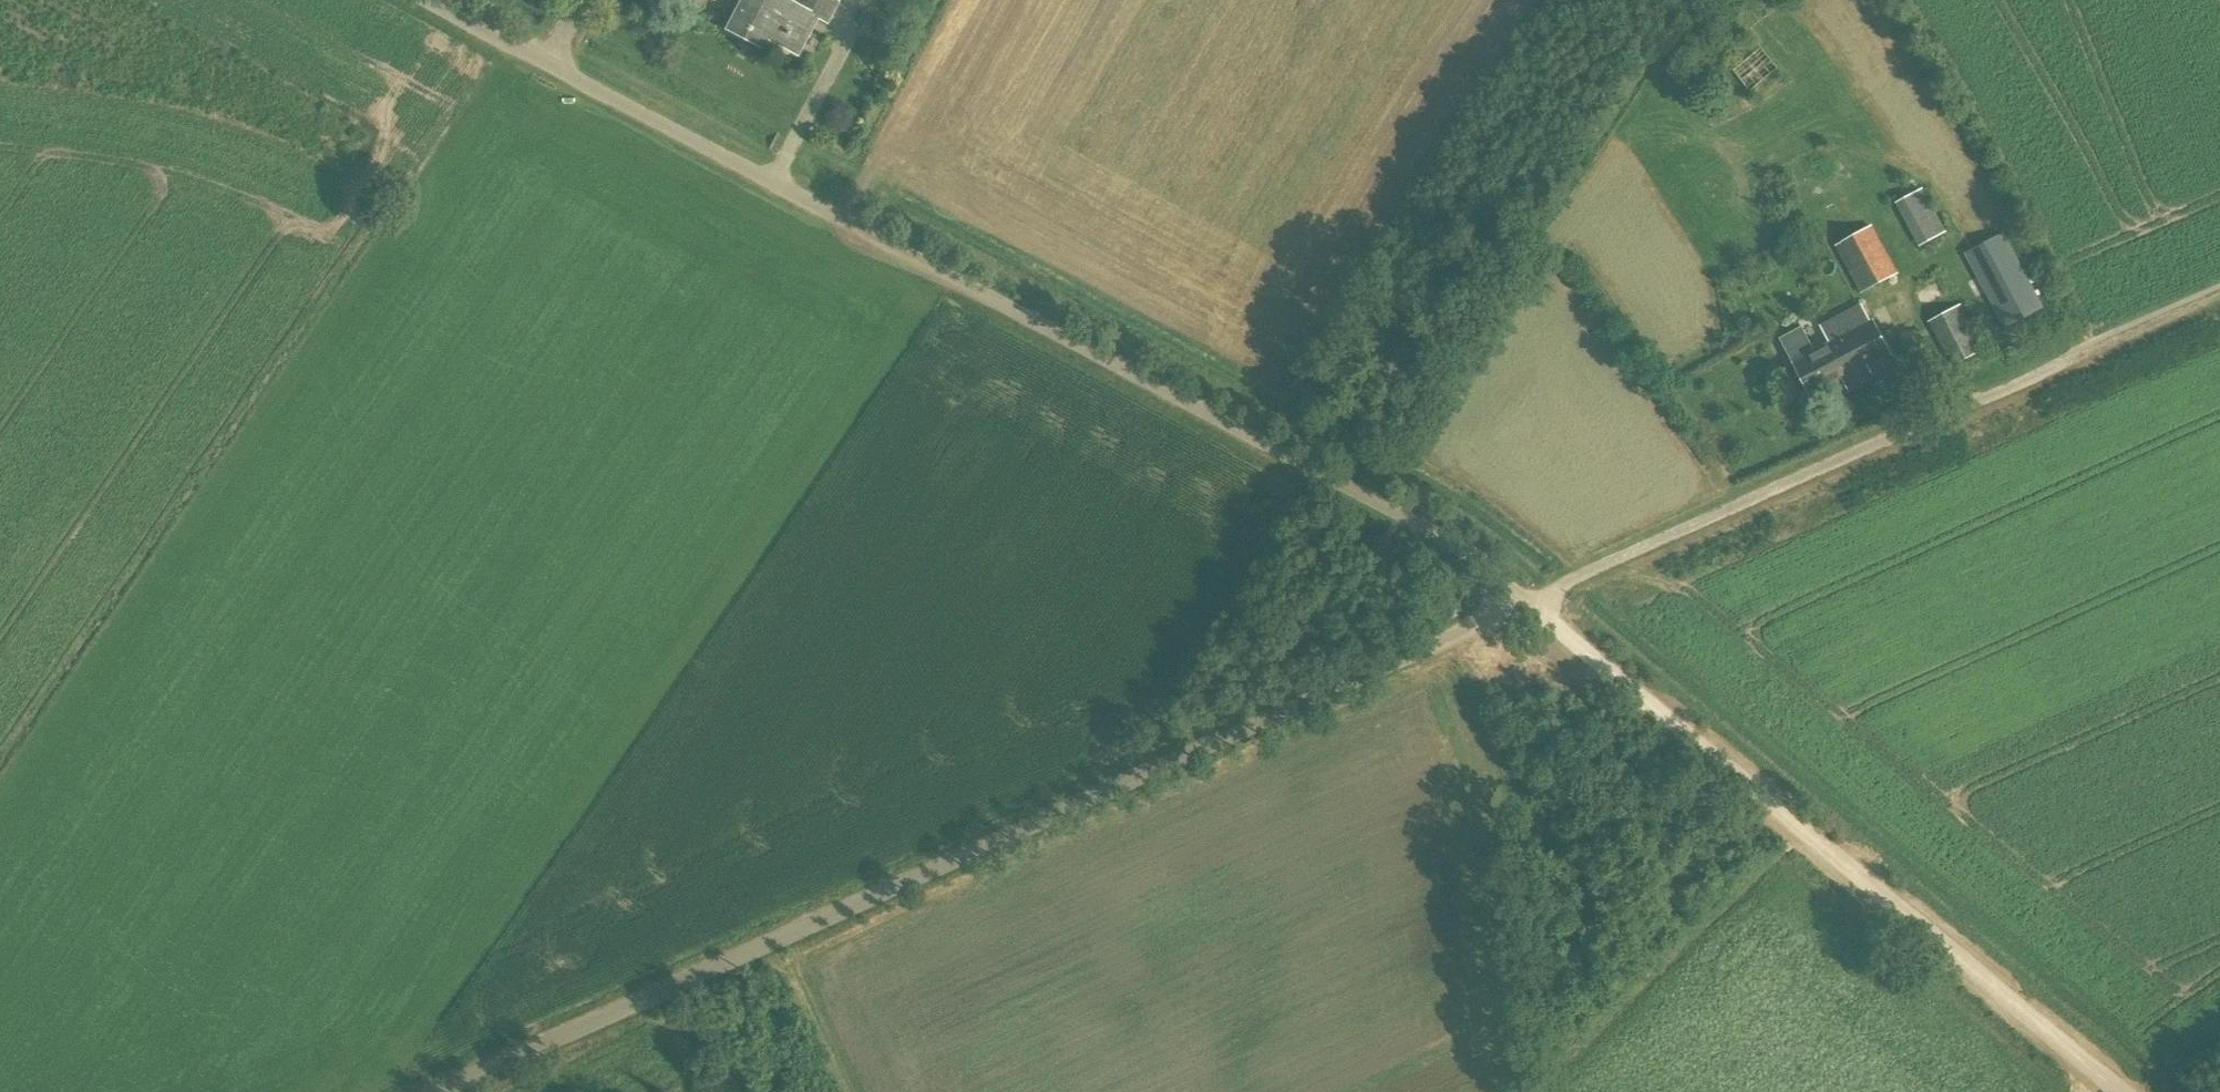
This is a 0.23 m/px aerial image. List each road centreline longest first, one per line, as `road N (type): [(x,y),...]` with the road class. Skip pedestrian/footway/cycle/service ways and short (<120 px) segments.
road 1 (unclassified): [(1524,600),(1405,514),(428,0)]
road 2 (tertiary): [(436,1091),(1524,600)]
road 3 (unclassified): [(2120,1091),(1524,600)]
road 4 (unclassified): [(1524,600),(2219,292)]

